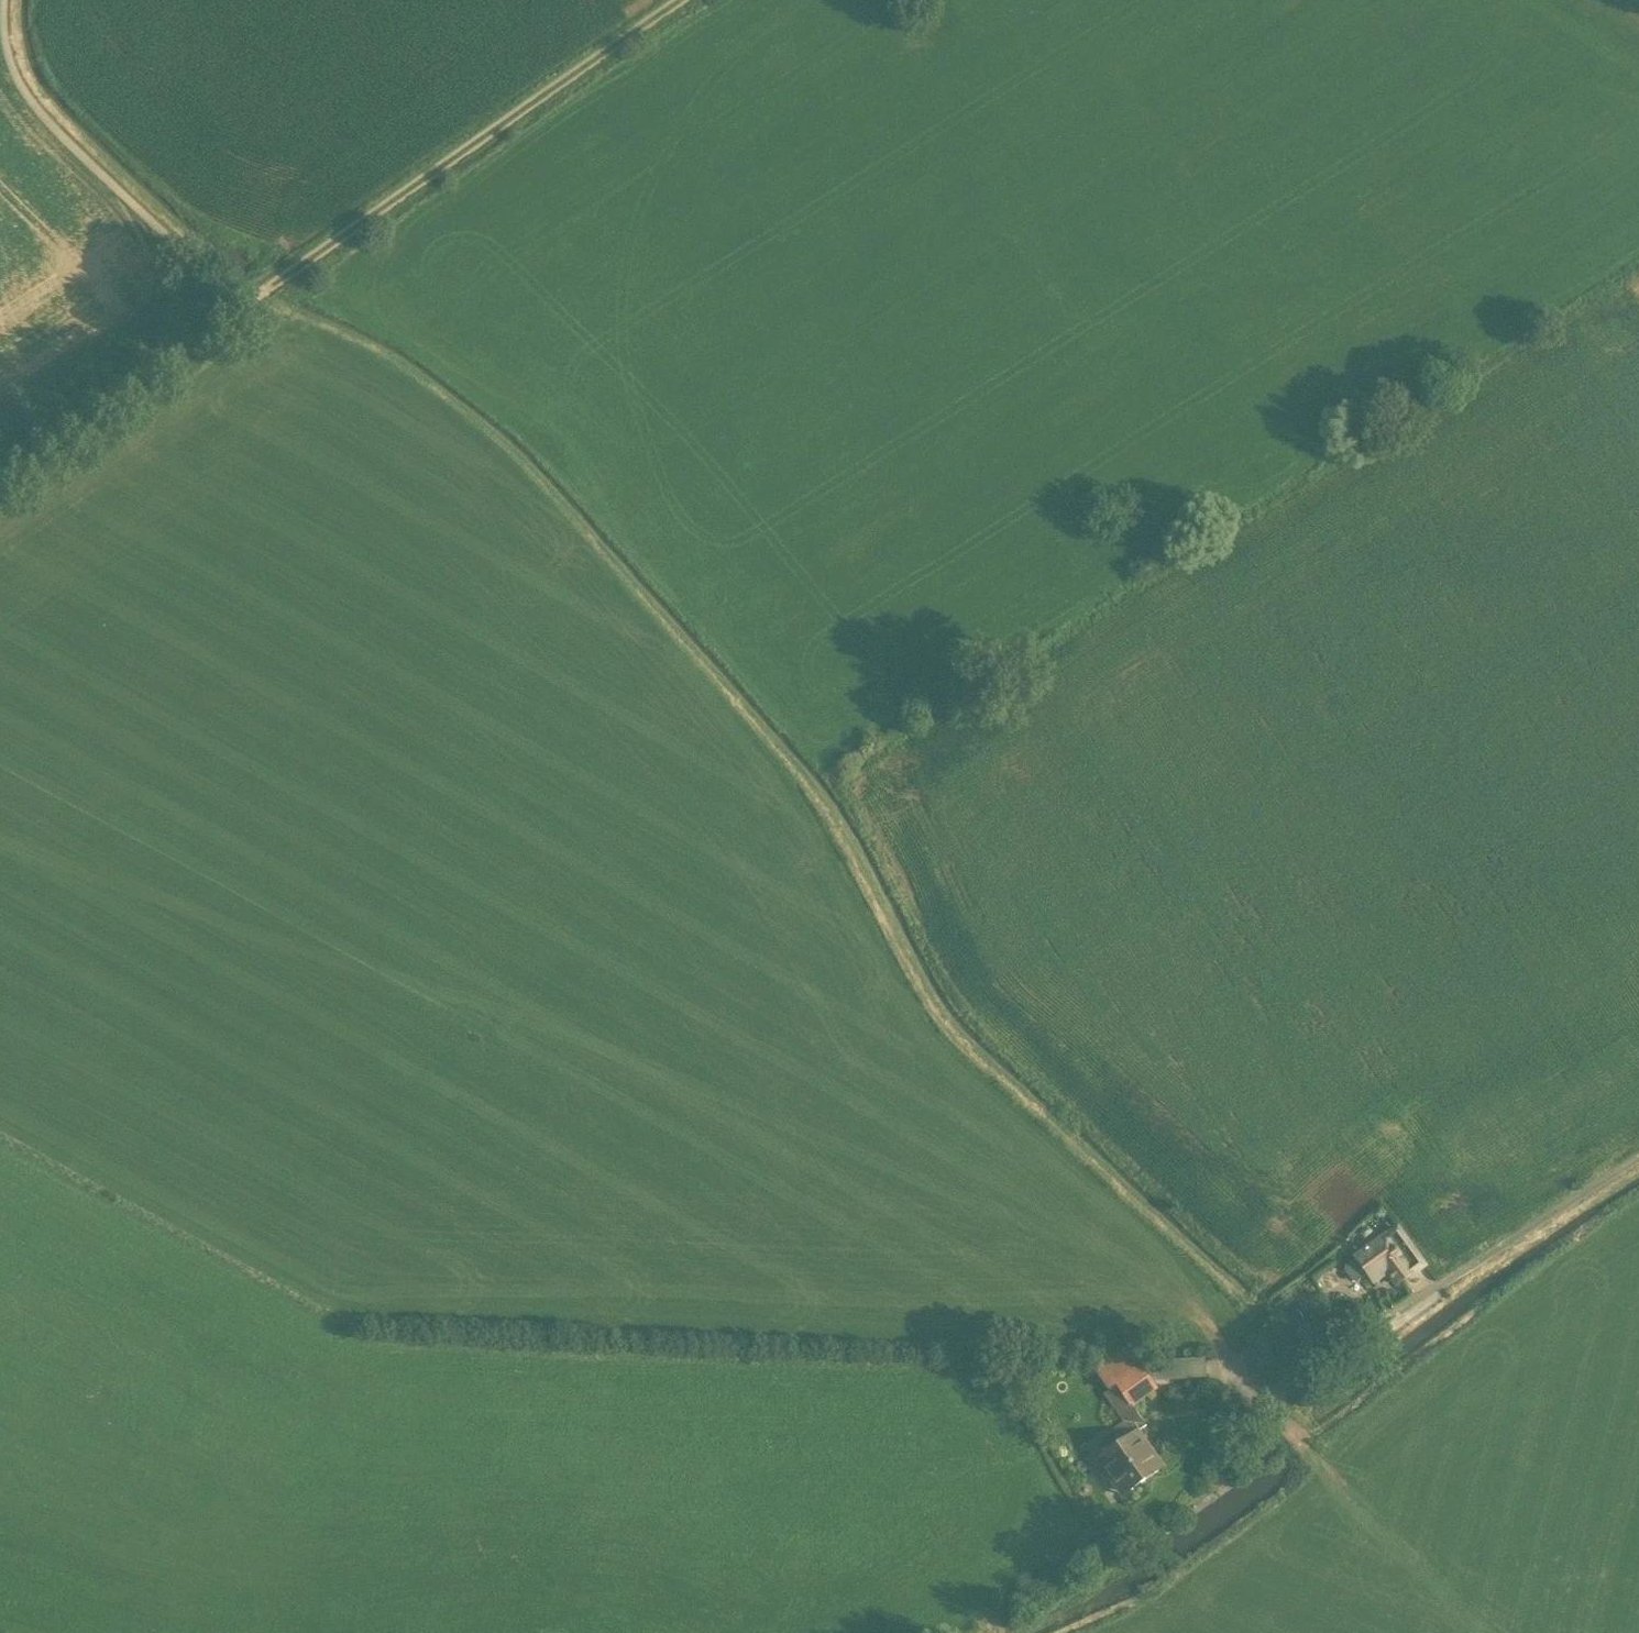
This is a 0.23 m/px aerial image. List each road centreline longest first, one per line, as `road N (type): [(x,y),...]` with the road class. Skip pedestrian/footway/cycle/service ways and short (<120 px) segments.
road 1 (track): [(680,0),(241,304),(195,260)]
road 2 (track): [(1080,1632),(1154,1605),(1328,1474)]
road 3 (track): [(241,304),(0,476)]
road 4 (track): [(1638,1159),(1446,1284)]

